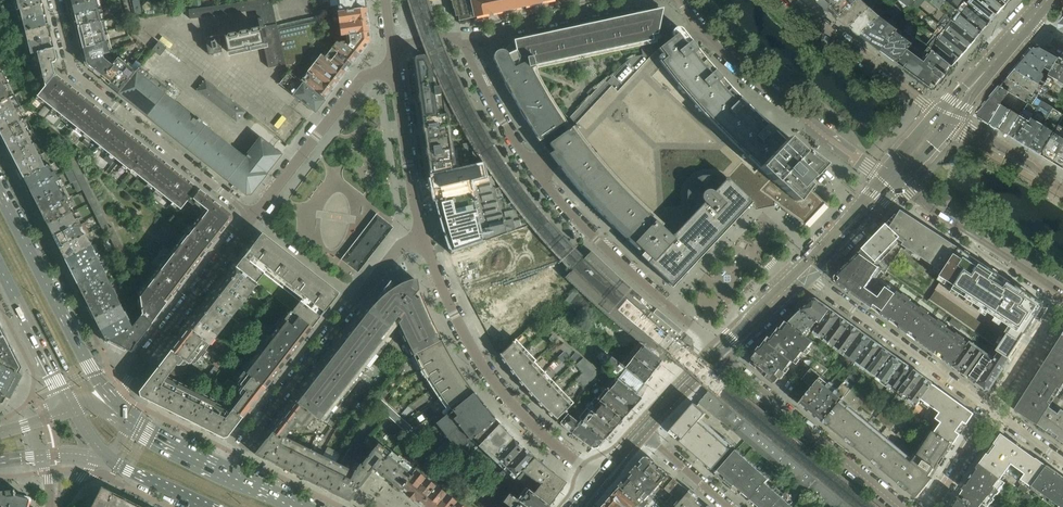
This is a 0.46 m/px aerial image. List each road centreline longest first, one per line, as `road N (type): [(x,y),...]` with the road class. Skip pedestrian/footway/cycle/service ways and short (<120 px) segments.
road 1 (residential): [(720,351),(587,231),(534,168),(461,39)]
road 2 (residential): [(421,236),(391,258),(226,472)]
road 3 (residential): [(599,478),(552,445),(497,388),(421,236)]
road 4 (residential): [(254,217),(77,75),(56,0)]
road 5 (residential): [(683,0),(763,86),(881,179)]
road 6 (residential): [(901,506),(720,351)]
road 7 (secondary): [(113,402),(0,194)]
road 8 (residential): [(994,413),(804,273)]
road 9 (residential): [(113,402),(254,217)]
road 10 (residential): [(254,217),(364,78),(394,69)]
road 11 (residential): [(894,186),(1062,299)]
road 12 (residential): [(461,39),(641,0)]
road 13 (residential): [(938,114),(798,0)]
road 14 (residential): [(421,236),(394,69)]
road 15 (residential): [(1062,193),(1031,165),(950,122)]
road 16 (residential): [(1062,304),(994,413)]

